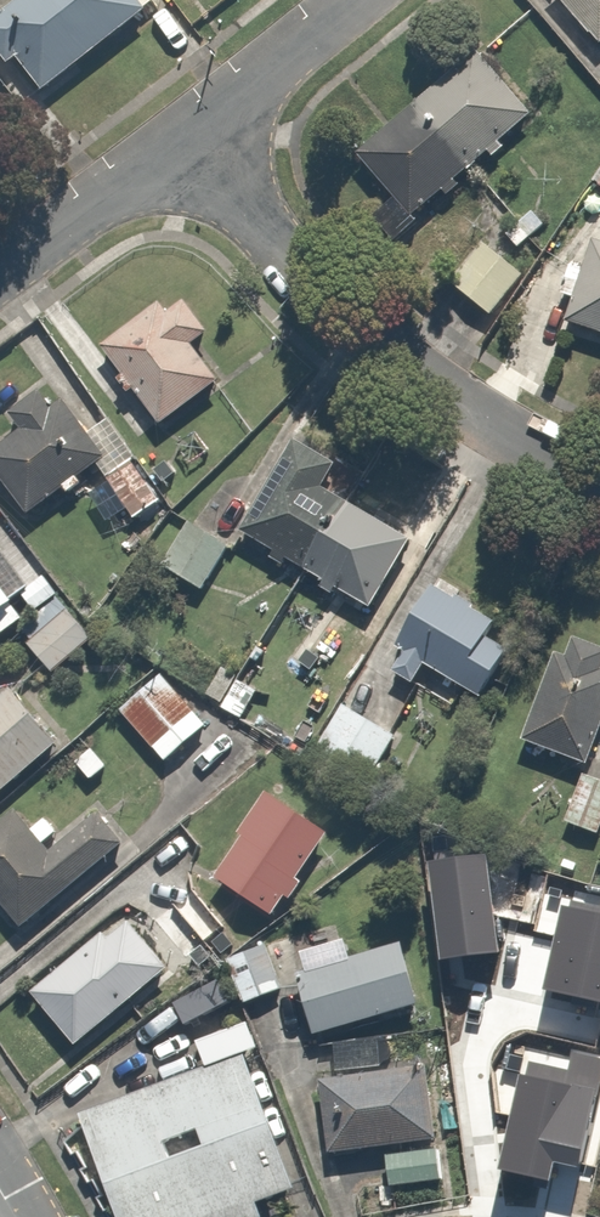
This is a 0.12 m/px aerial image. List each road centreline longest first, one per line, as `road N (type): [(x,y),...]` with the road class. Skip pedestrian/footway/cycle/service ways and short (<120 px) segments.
road 1 (residential): [(186,139),(322,303),(437,410),(599,487)]
road 2 (residential): [(0,274),(186,139)]
road 3 (residential): [(186,139),(355,0)]

